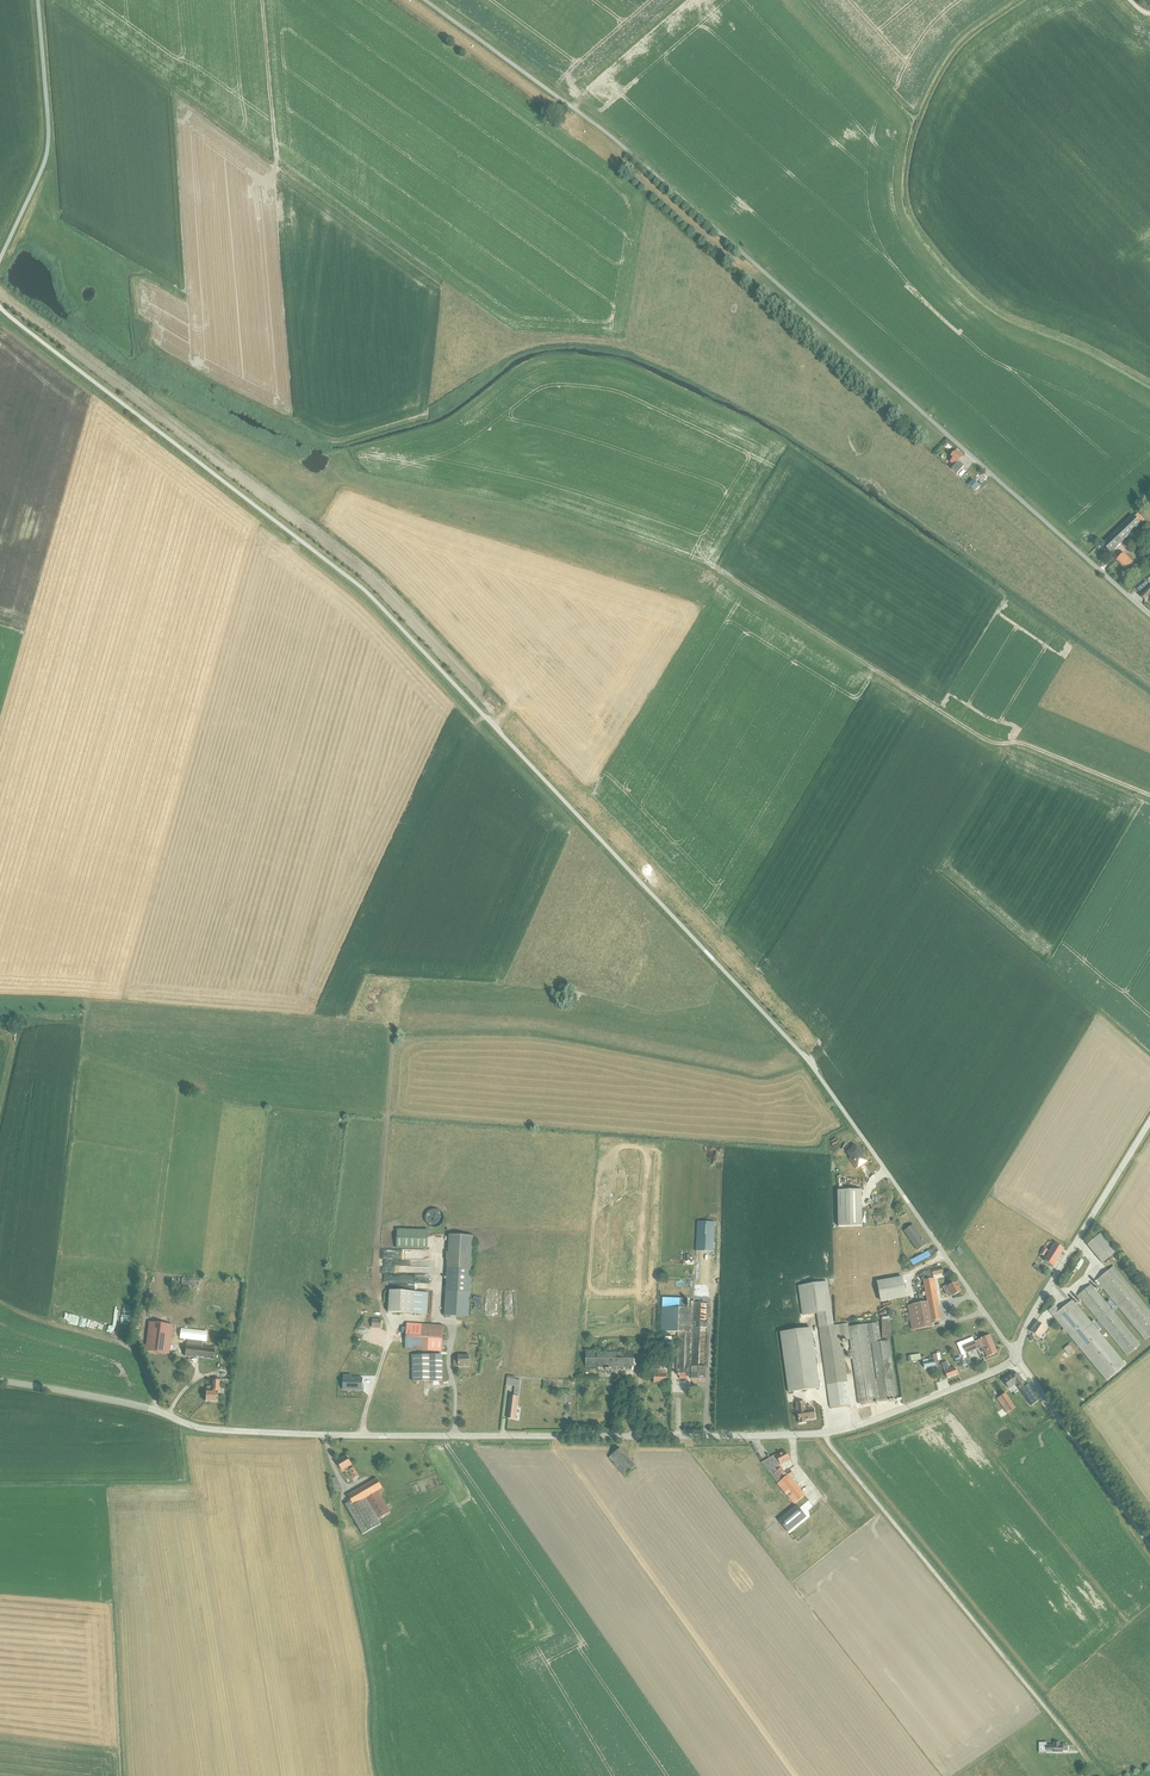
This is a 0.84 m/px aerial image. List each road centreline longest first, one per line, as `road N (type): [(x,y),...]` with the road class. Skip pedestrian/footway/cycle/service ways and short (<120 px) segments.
road 1 (unclassified): [(0,309),(370,596),(816,1069),(1016,1355)]
road 2 (unclassified): [(427,0),(603,129),(1149,615)]
road 3 (tertiary): [(826,1433),(223,1430),(0,1381)]
road 4 (unclassified): [(826,1433),(1081,1751)]
road 5 (unclassified): [(38,0),(47,151),(0,259)]
road 6 (tertiary): [(1016,1355),(1149,1123)]
road 7 (unclassified): [(1016,1355),(1149,1546)]
road 8 (track): [(0,1302),(127,1345),(146,1370),(159,1411)]
road 9 (tertiary): [(1016,1355),(885,1419),(826,1433)]

